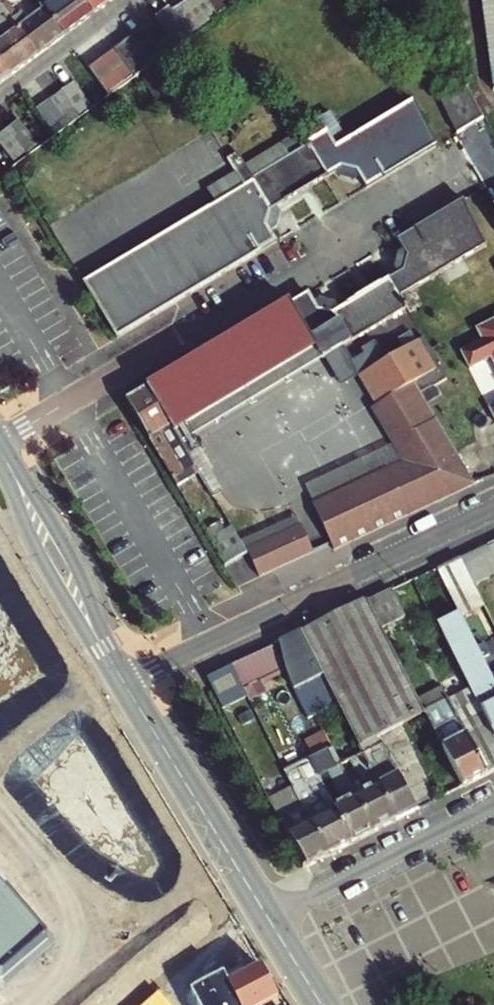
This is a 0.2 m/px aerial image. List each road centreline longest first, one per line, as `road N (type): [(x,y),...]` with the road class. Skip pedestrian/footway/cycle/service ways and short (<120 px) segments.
road 1 (residential): [(493,509),(122,683)]
road 2 (tertiary): [(122,683),(268,917)]
road 3 (tertiary): [(122,683),(75,565),(0,440)]
road 4 (tertiary): [(0,464),(31,542),(122,683)]
road 5 (residential): [(268,917),(493,805)]

